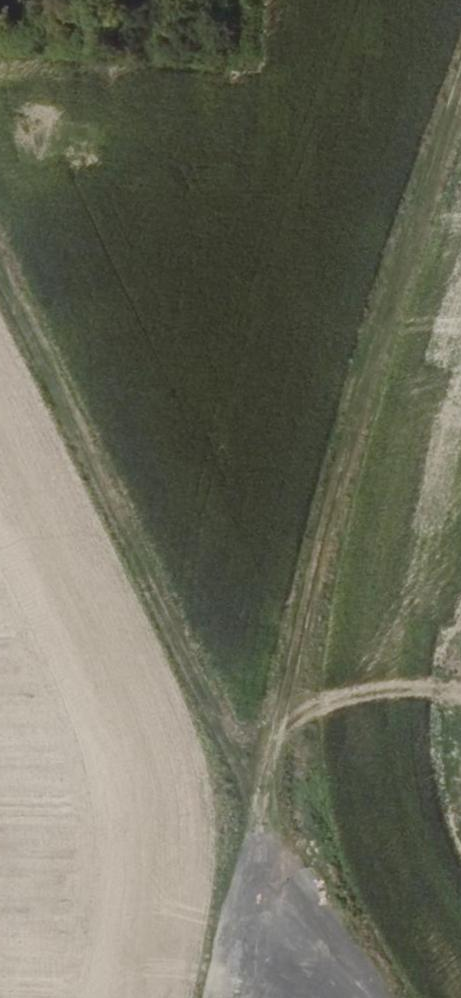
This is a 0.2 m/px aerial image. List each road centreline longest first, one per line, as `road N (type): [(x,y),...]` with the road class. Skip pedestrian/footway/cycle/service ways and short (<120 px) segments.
road 1 (track): [(220,997),(391,295),(460,100)]
road 2 (track): [(374,997),(179,695),(0,295)]

